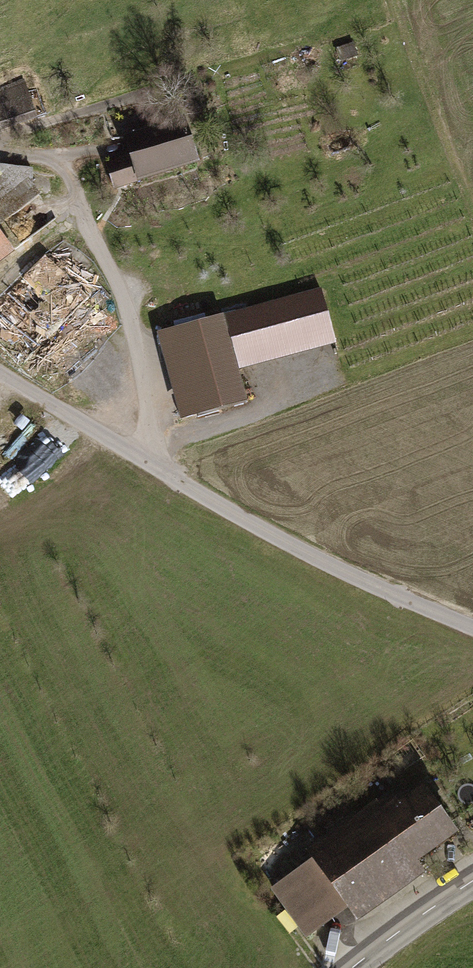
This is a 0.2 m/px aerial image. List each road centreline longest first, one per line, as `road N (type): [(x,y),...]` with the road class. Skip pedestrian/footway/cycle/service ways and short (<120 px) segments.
road 1 (unclassified): [(160,473),(128,317),(68,179),(51,160),(0,156)]
road 2 (unclassified): [(472,629),(326,565),(160,473)]
road 3 (track): [(472,212),(391,0)]
road 4 (unclassified): [(160,473),(0,379)]
road 5 (tertiary): [(472,881),(352,967)]

